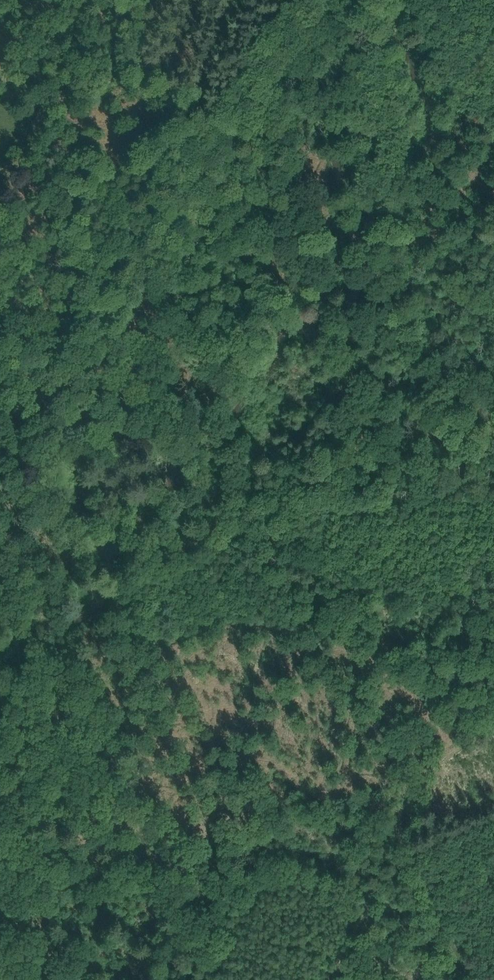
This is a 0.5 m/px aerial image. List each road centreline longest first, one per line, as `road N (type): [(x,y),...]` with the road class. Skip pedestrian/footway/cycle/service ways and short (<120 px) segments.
road 1 (track): [(493,26),(456,33),(431,67),(436,203),(407,255),(371,288),(347,361),(253,449),(181,550),(132,567),(87,621),(81,656),(107,714),(126,850),(90,931),(90,979)]
road 2 (track): [(470,979),(408,846),(426,767),(395,720),(318,641),(312,624),(317,510),(348,430),(347,361)]
road 3 (track): [(311,594),(217,509)]

